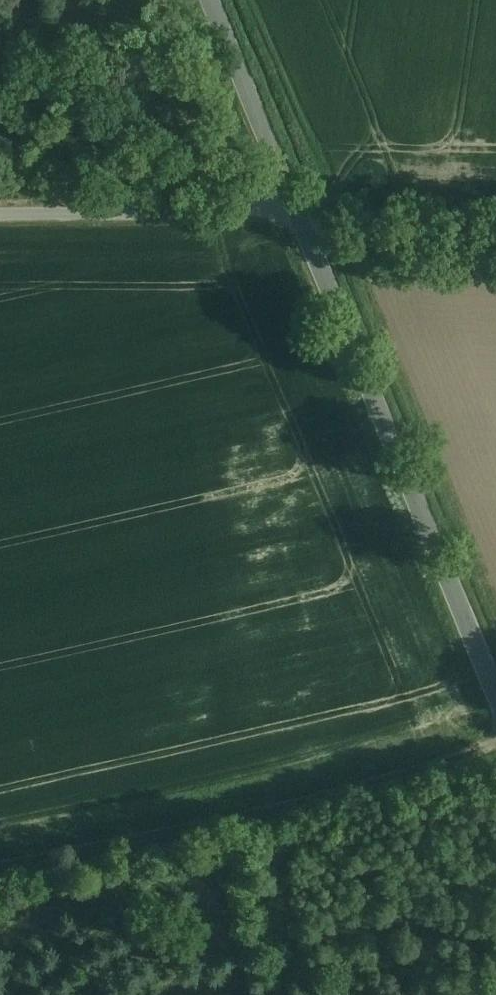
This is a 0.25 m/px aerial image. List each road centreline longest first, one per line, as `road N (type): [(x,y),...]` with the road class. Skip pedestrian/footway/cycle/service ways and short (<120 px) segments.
road 1 (secondary): [(495,692),(291,194)]
road 2 (track): [(495,742),(285,803),(0,865)]
road 3 (unclassified): [(0,215),(216,212),(291,194)]
road 4 (secondary): [(291,194),(211,0)]
road 5 (track): [(306,229),(495,239)]

